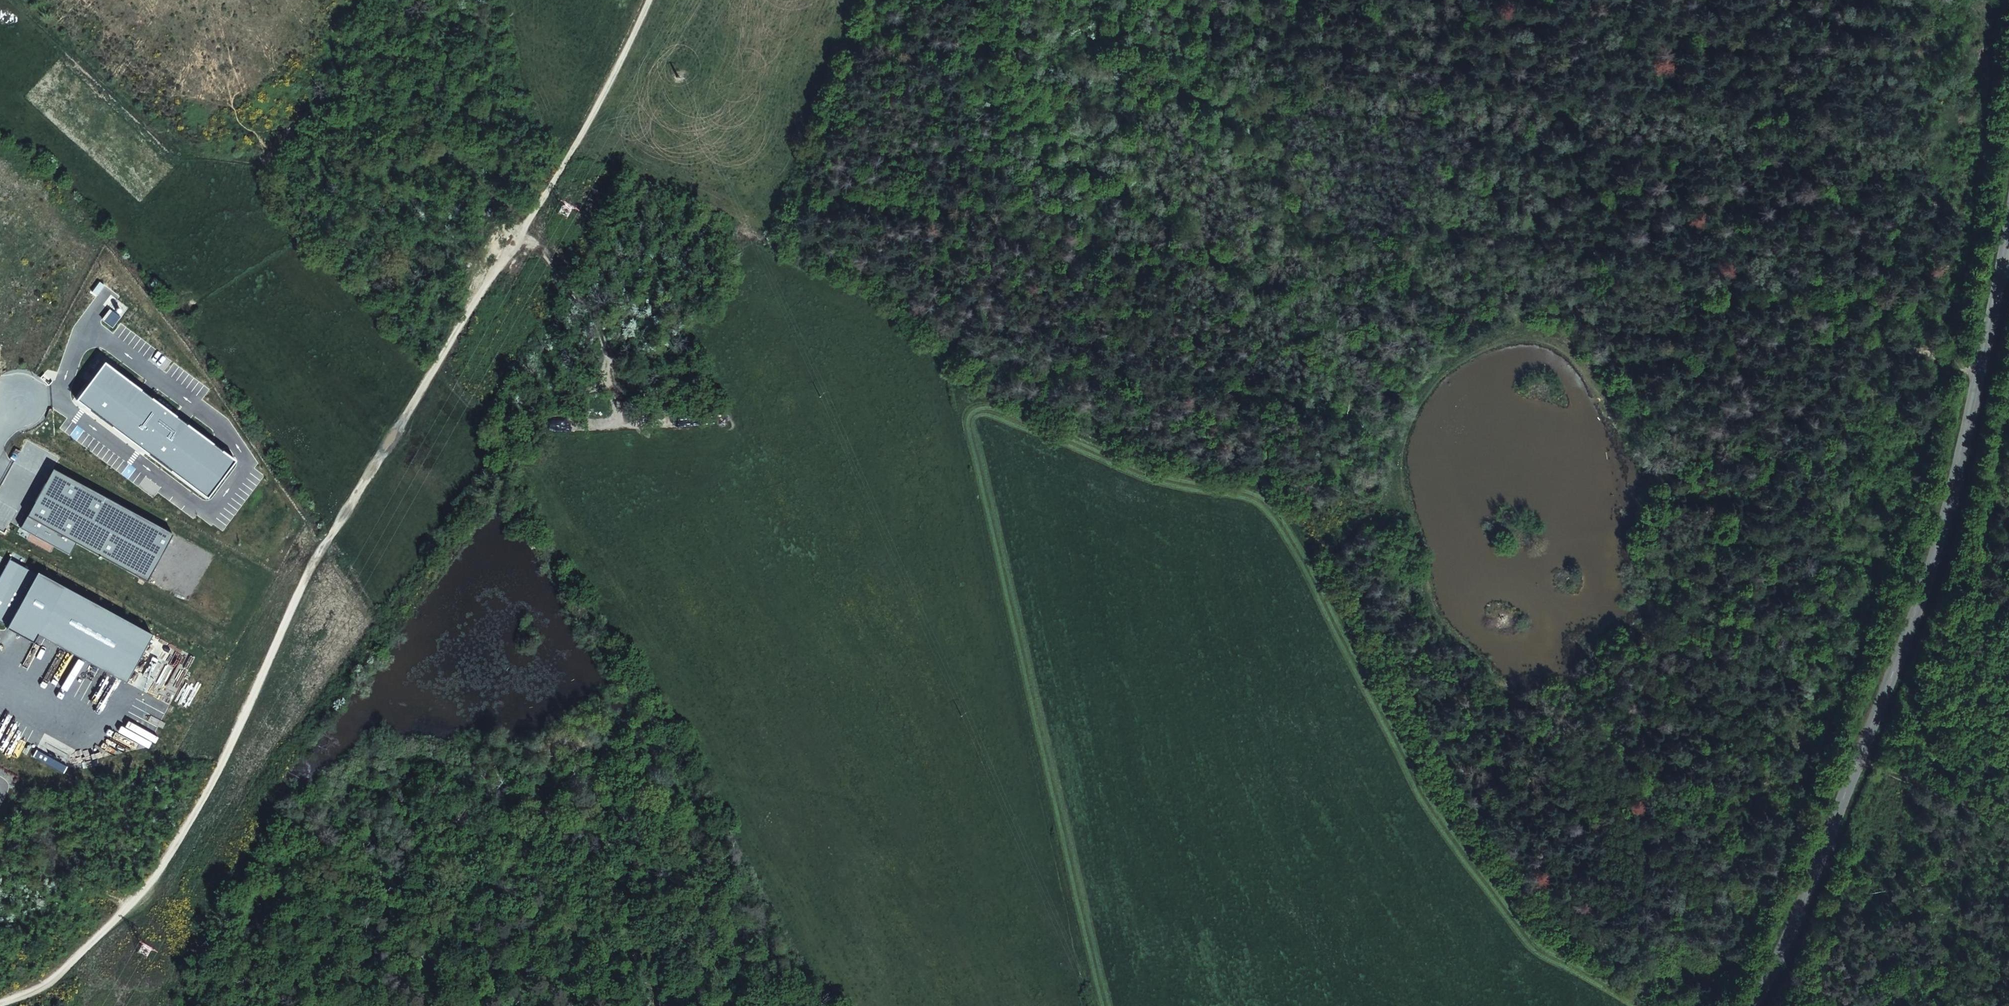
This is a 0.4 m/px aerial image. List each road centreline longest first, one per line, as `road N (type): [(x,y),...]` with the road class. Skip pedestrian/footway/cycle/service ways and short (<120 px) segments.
road 1 (track): [(0,1004),(63,971),(156,874),(355,503),(591,127),(648,0)]
road 2 (secondary): [(2008,235),(1929,572),(1852,782),(1752,1005)]

